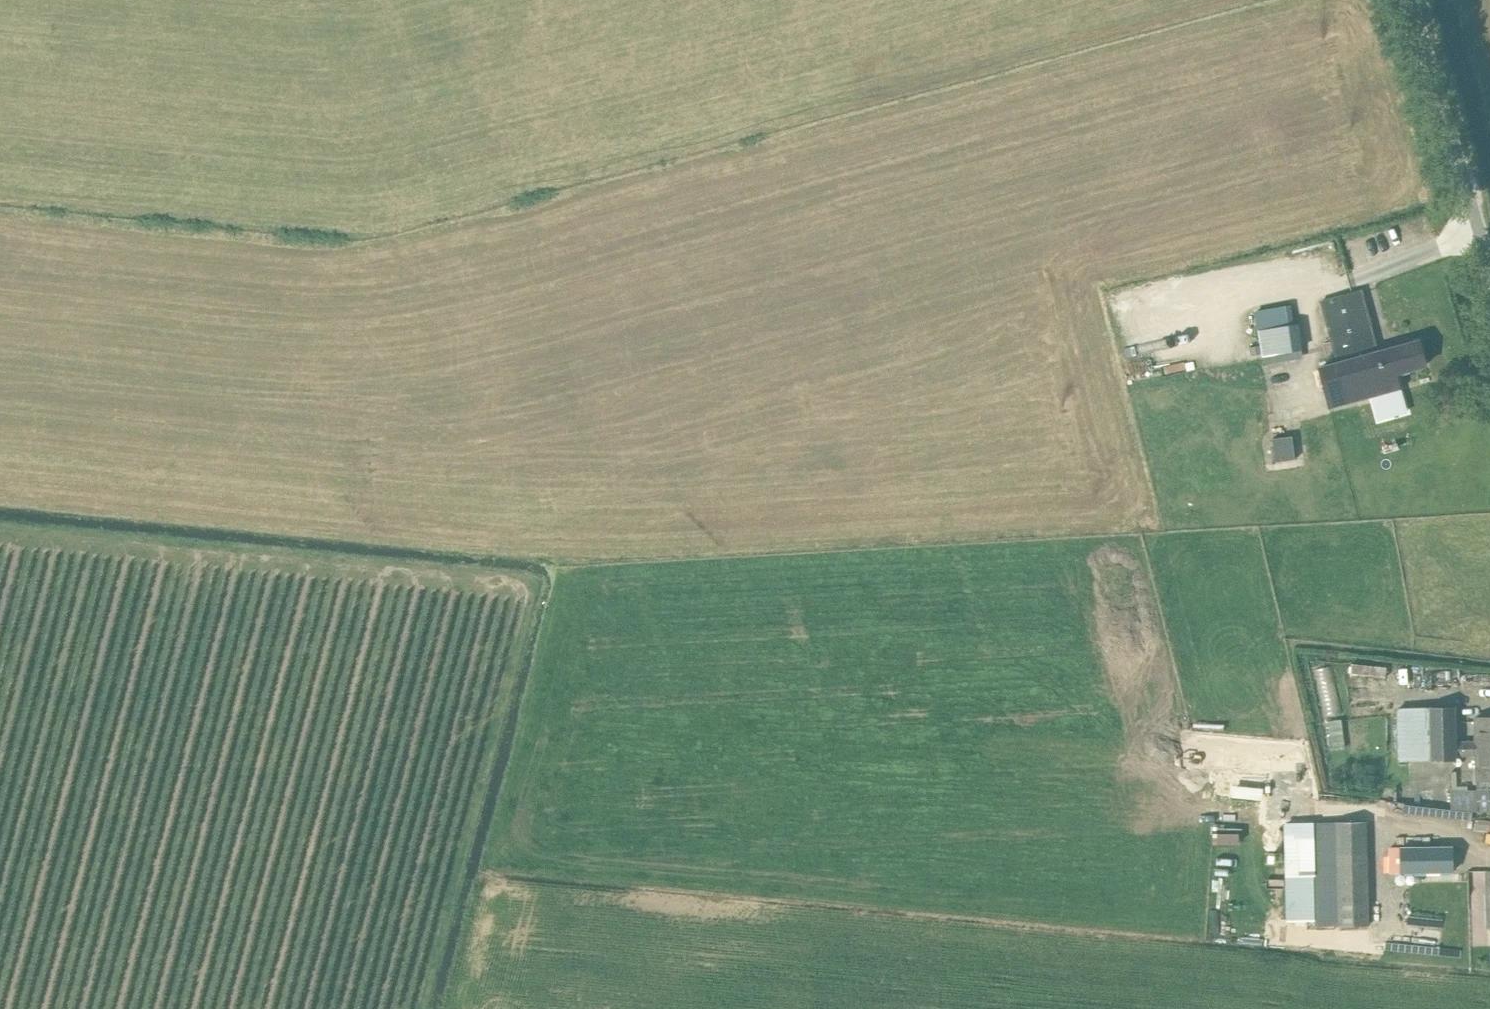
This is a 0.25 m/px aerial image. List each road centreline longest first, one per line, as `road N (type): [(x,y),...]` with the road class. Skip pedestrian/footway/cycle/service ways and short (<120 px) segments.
road 1 (unclassified): [(1489,281),(1414,0)]

